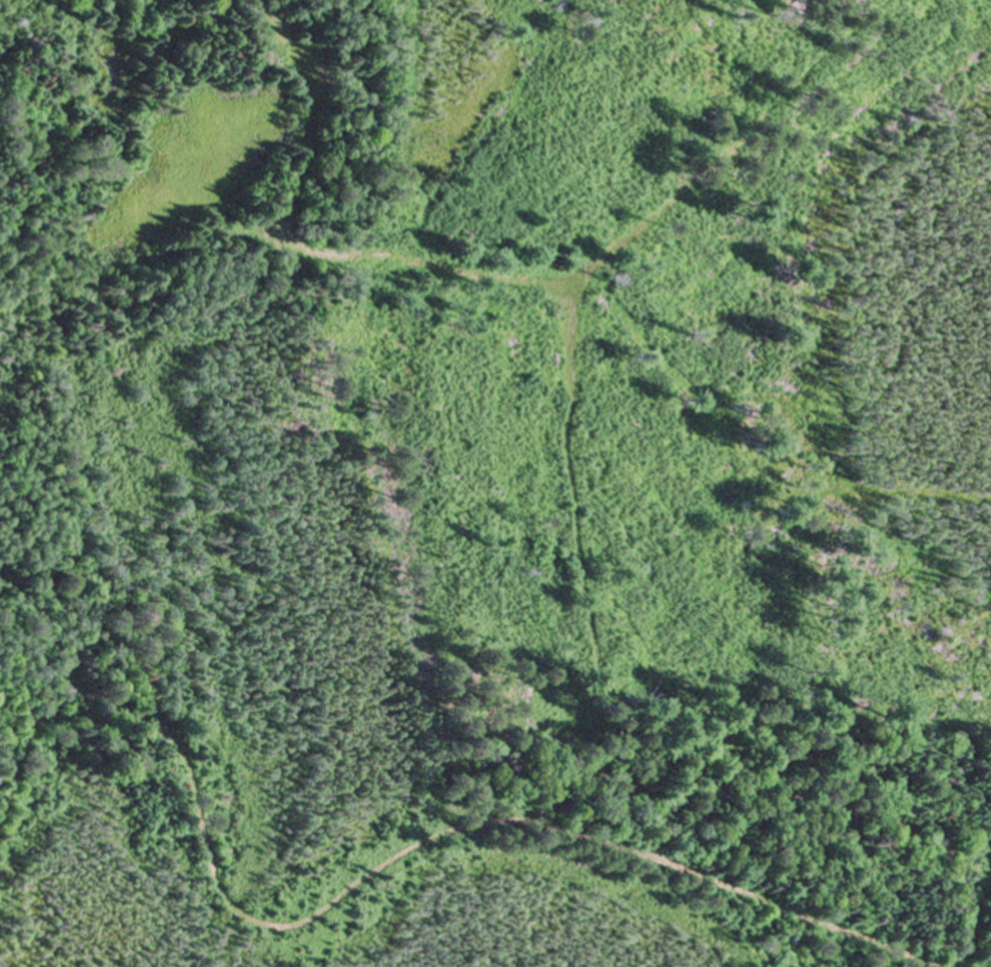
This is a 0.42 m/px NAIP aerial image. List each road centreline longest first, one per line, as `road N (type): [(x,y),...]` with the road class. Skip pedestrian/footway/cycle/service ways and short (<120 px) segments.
road 1 (residential): [(0,683),(91,701),(134,750),(158,830),(206,873),(327,874),(406,801),(533,796),(914,966)]

